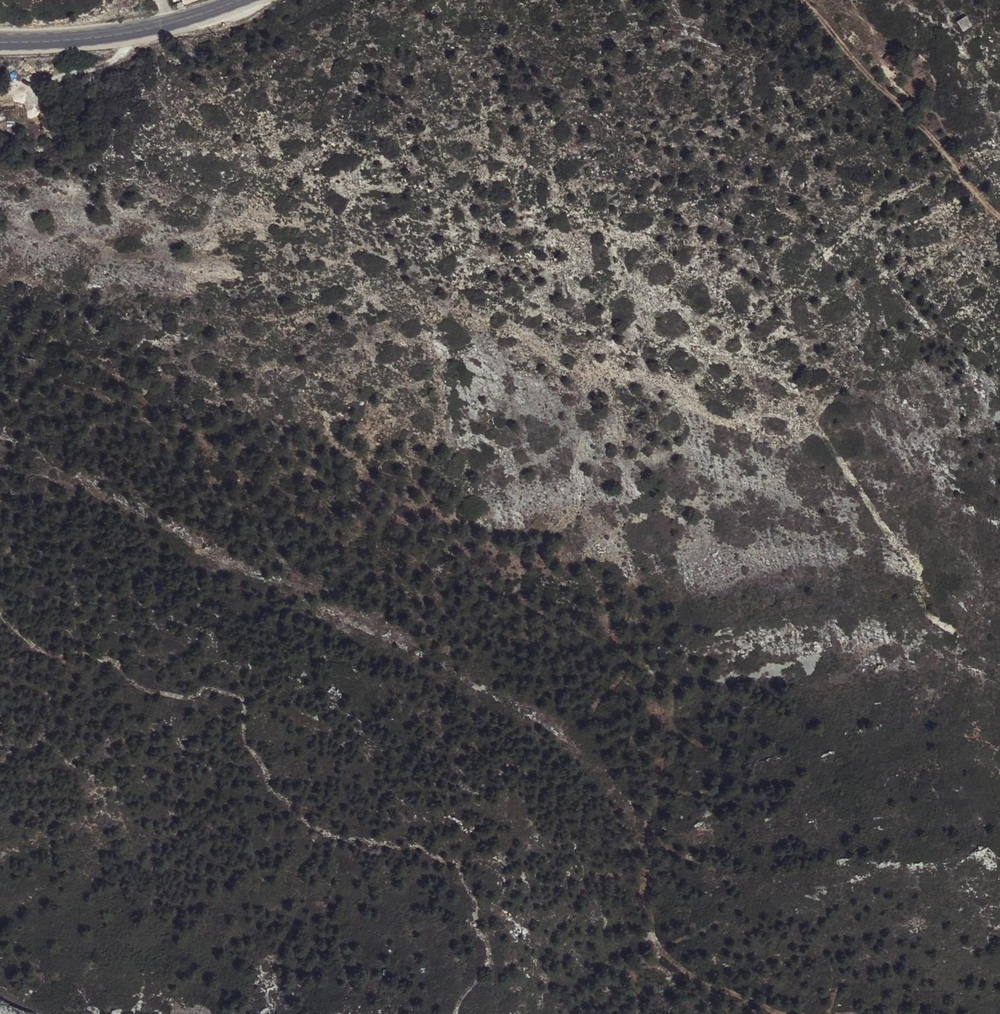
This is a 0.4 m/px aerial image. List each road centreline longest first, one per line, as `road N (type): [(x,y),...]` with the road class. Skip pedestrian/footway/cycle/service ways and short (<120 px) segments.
road 1 (track): [(801,0),(999,217)]
road 2 (secondary): [(236,0),(135,31),(0,42)]

